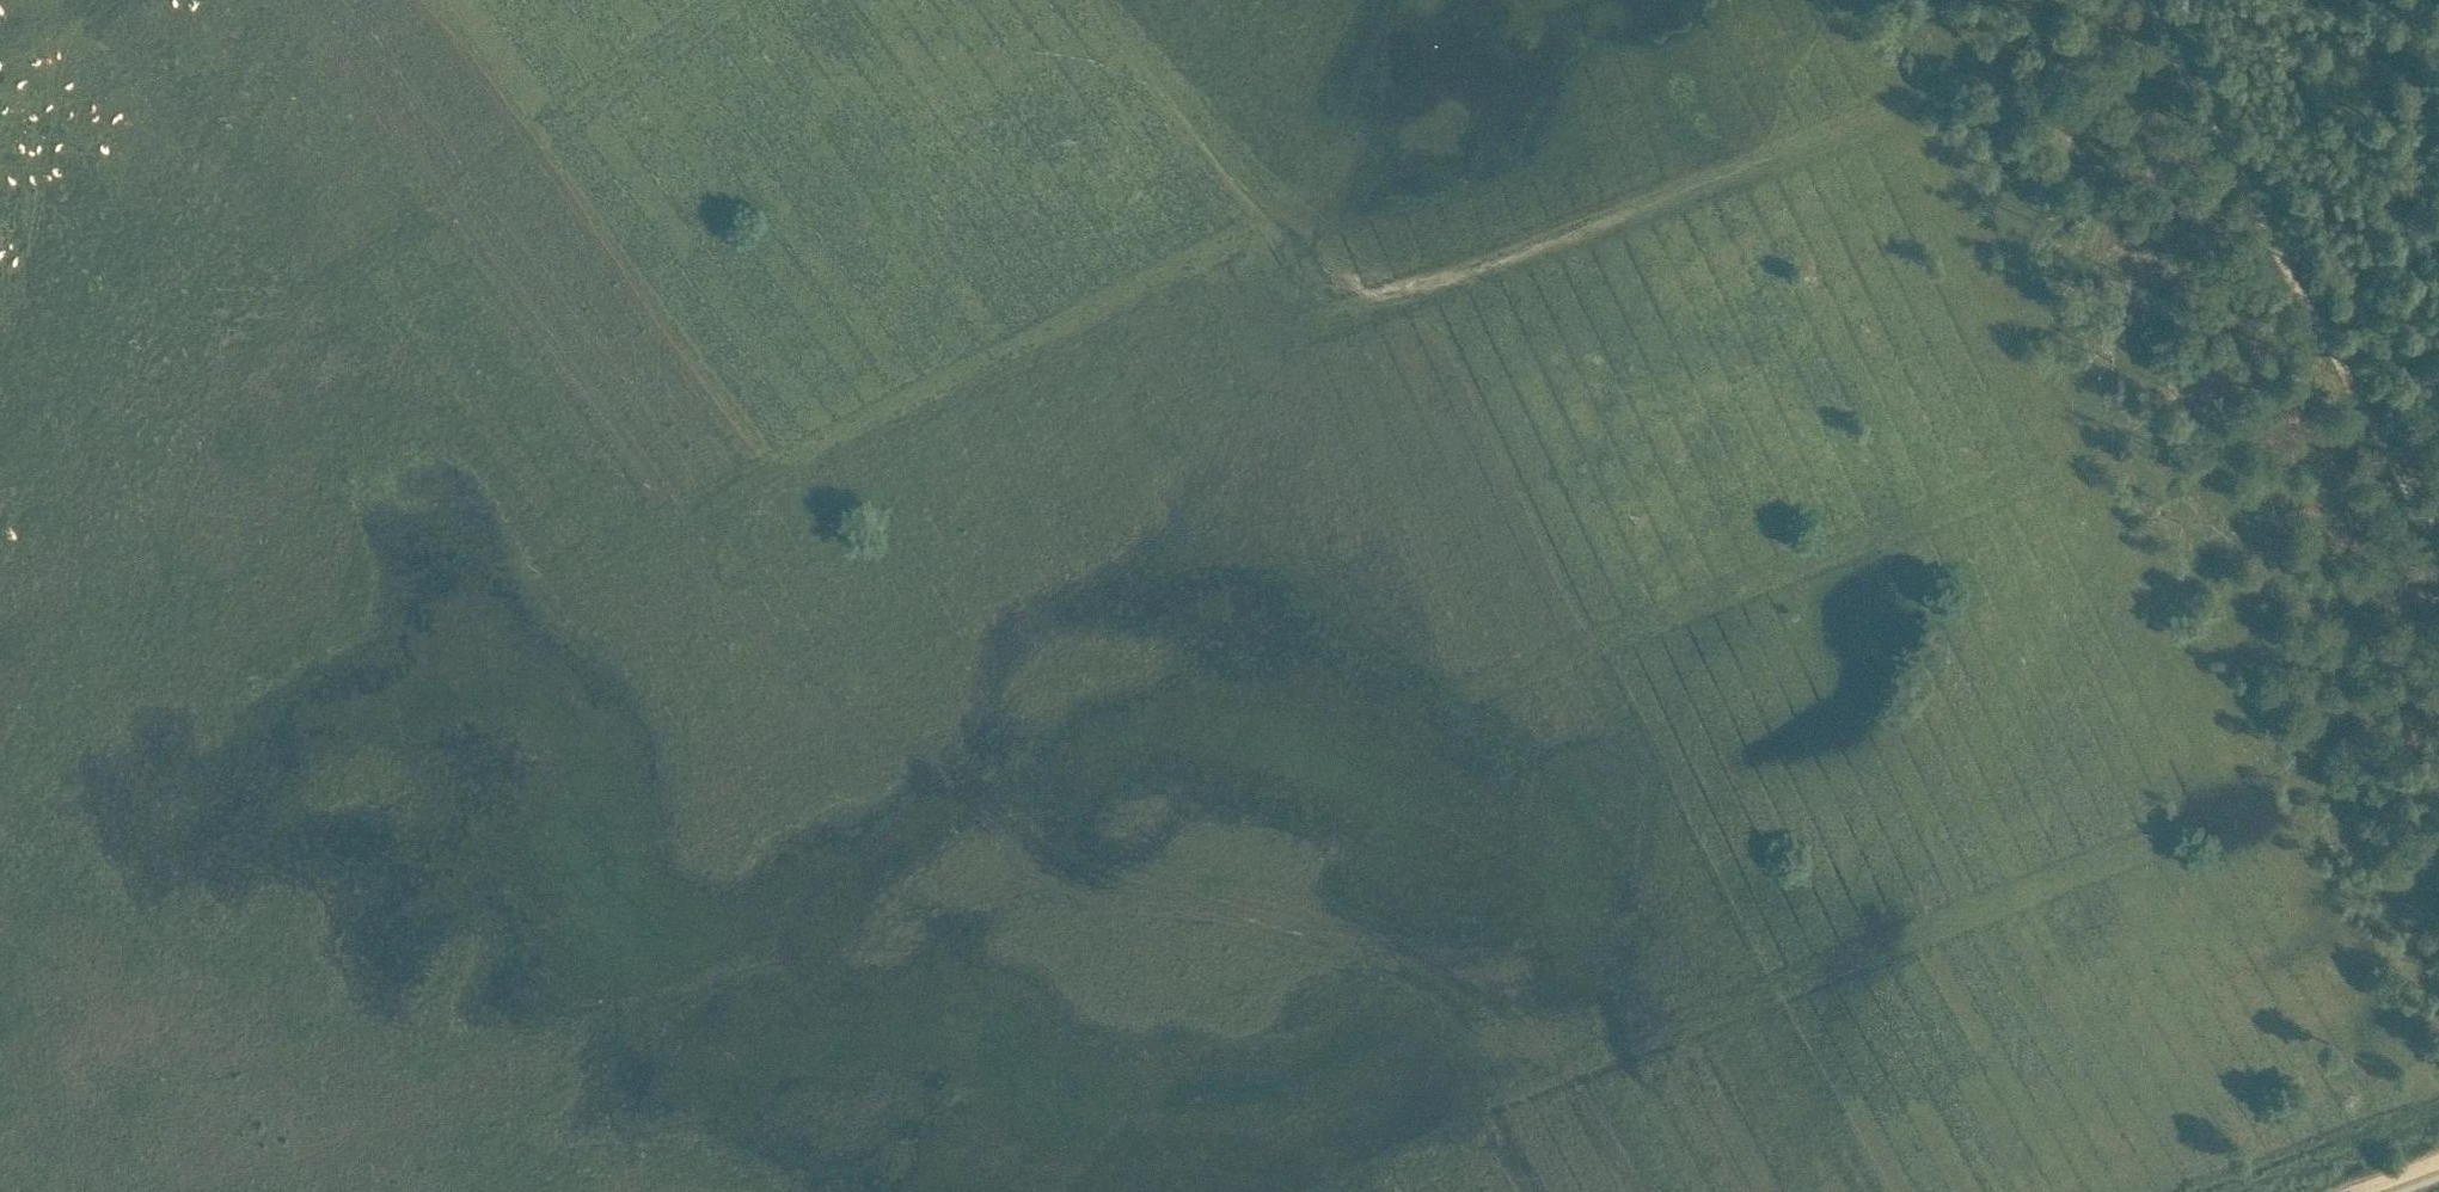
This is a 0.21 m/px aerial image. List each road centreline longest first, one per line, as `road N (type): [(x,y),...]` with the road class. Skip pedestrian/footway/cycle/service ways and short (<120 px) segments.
road 1 (track): [(2438,560),(2152,0)]

